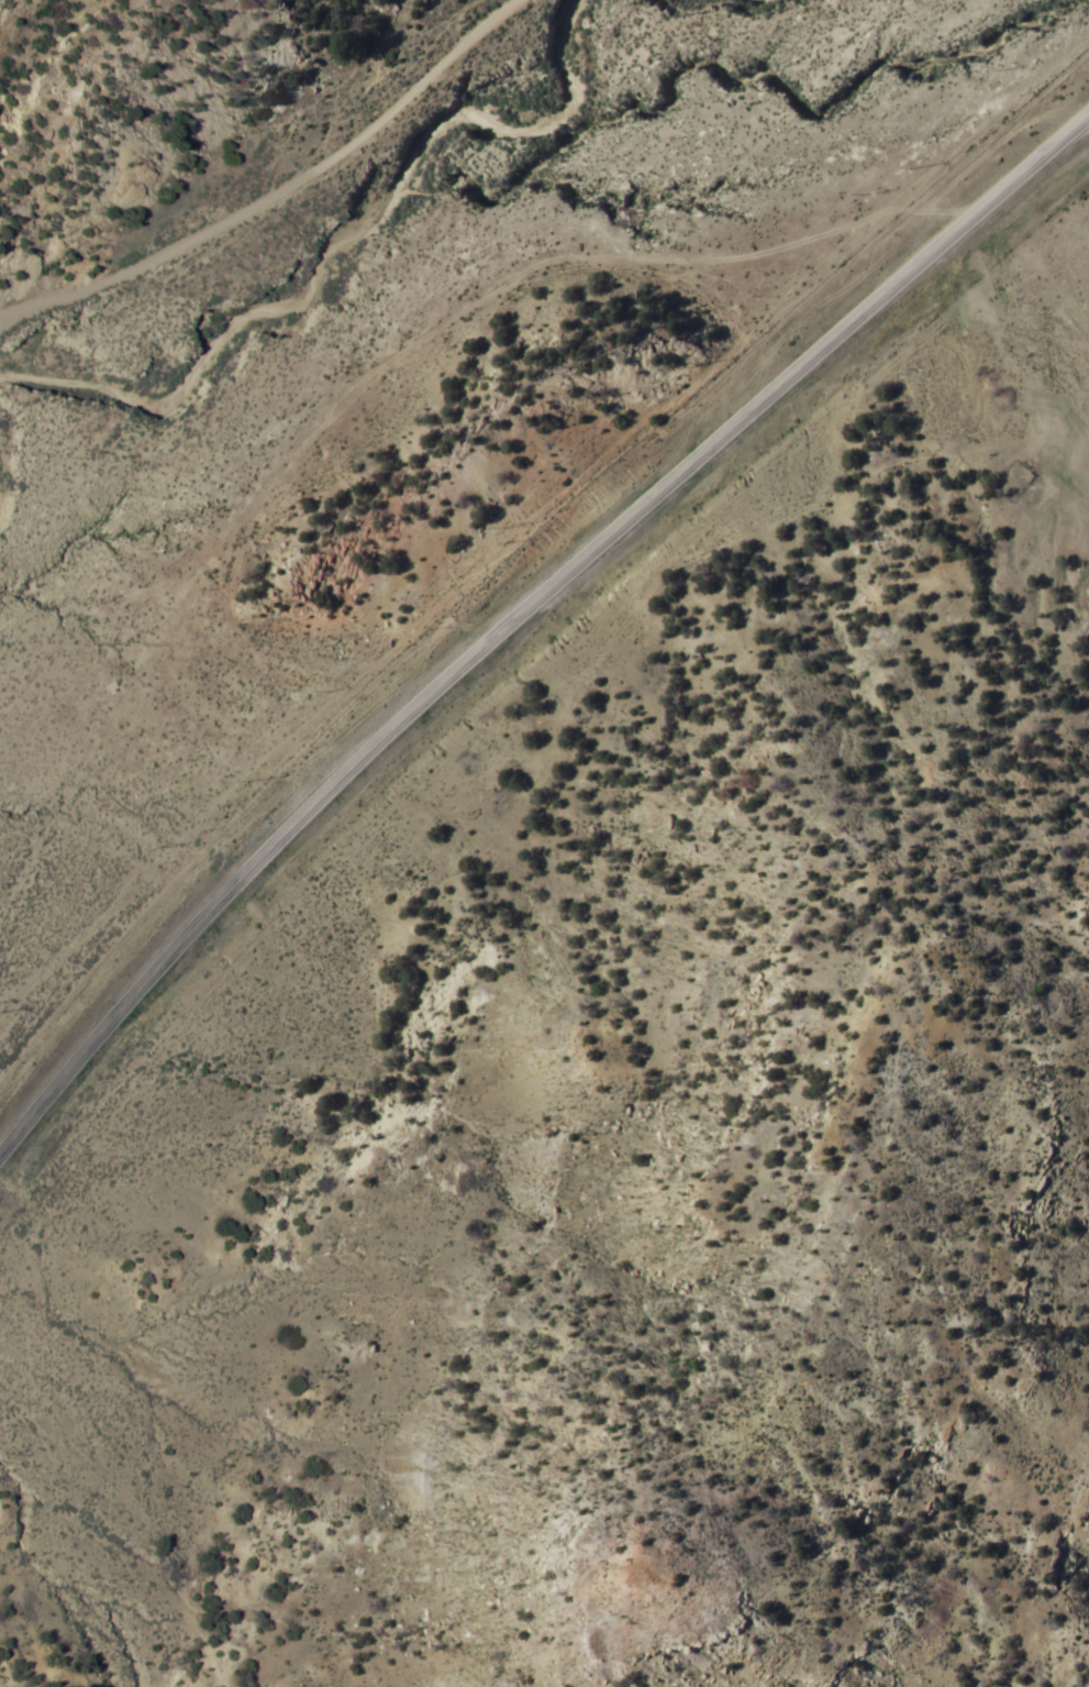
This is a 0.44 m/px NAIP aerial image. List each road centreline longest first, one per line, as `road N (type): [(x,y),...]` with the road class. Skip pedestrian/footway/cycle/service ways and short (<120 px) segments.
road 1 (tertiary): [(0,1082),(66,977),(1088,118)]
road 2 (residential): [(0,320),(418,75),(496,0)]

